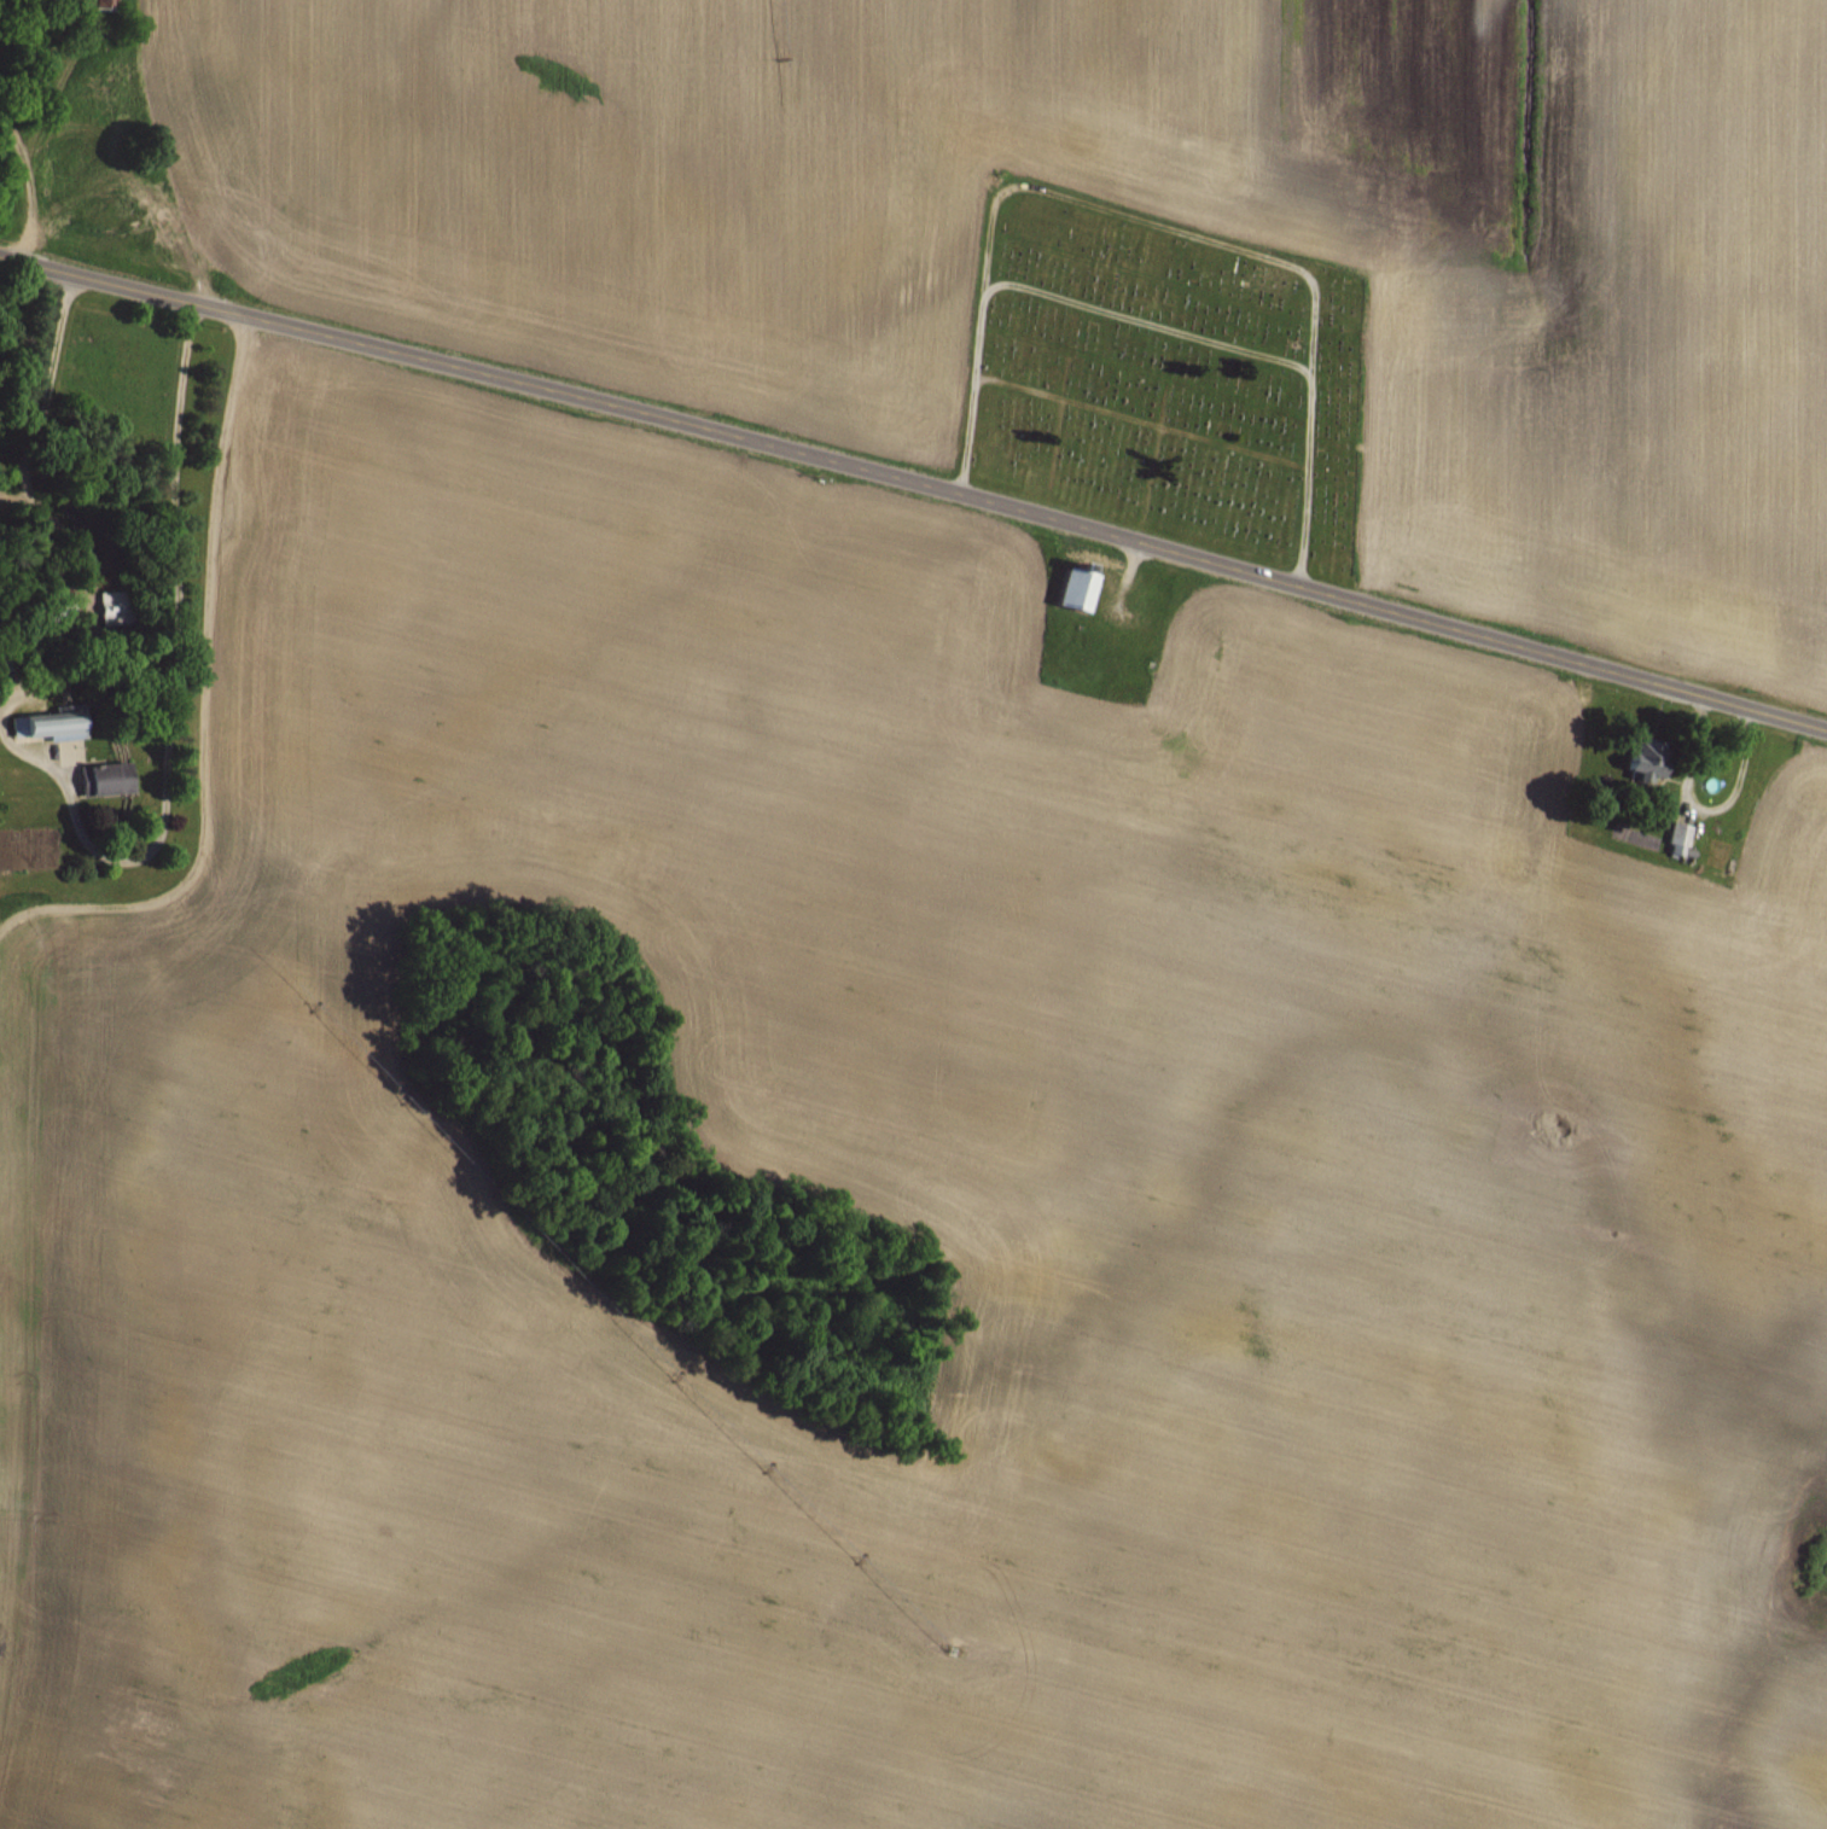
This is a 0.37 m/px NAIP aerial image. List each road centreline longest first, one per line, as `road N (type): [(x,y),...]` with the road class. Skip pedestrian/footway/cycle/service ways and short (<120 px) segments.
road 1 (tertiary): [(0,253),(824,456),(1826,730)]

